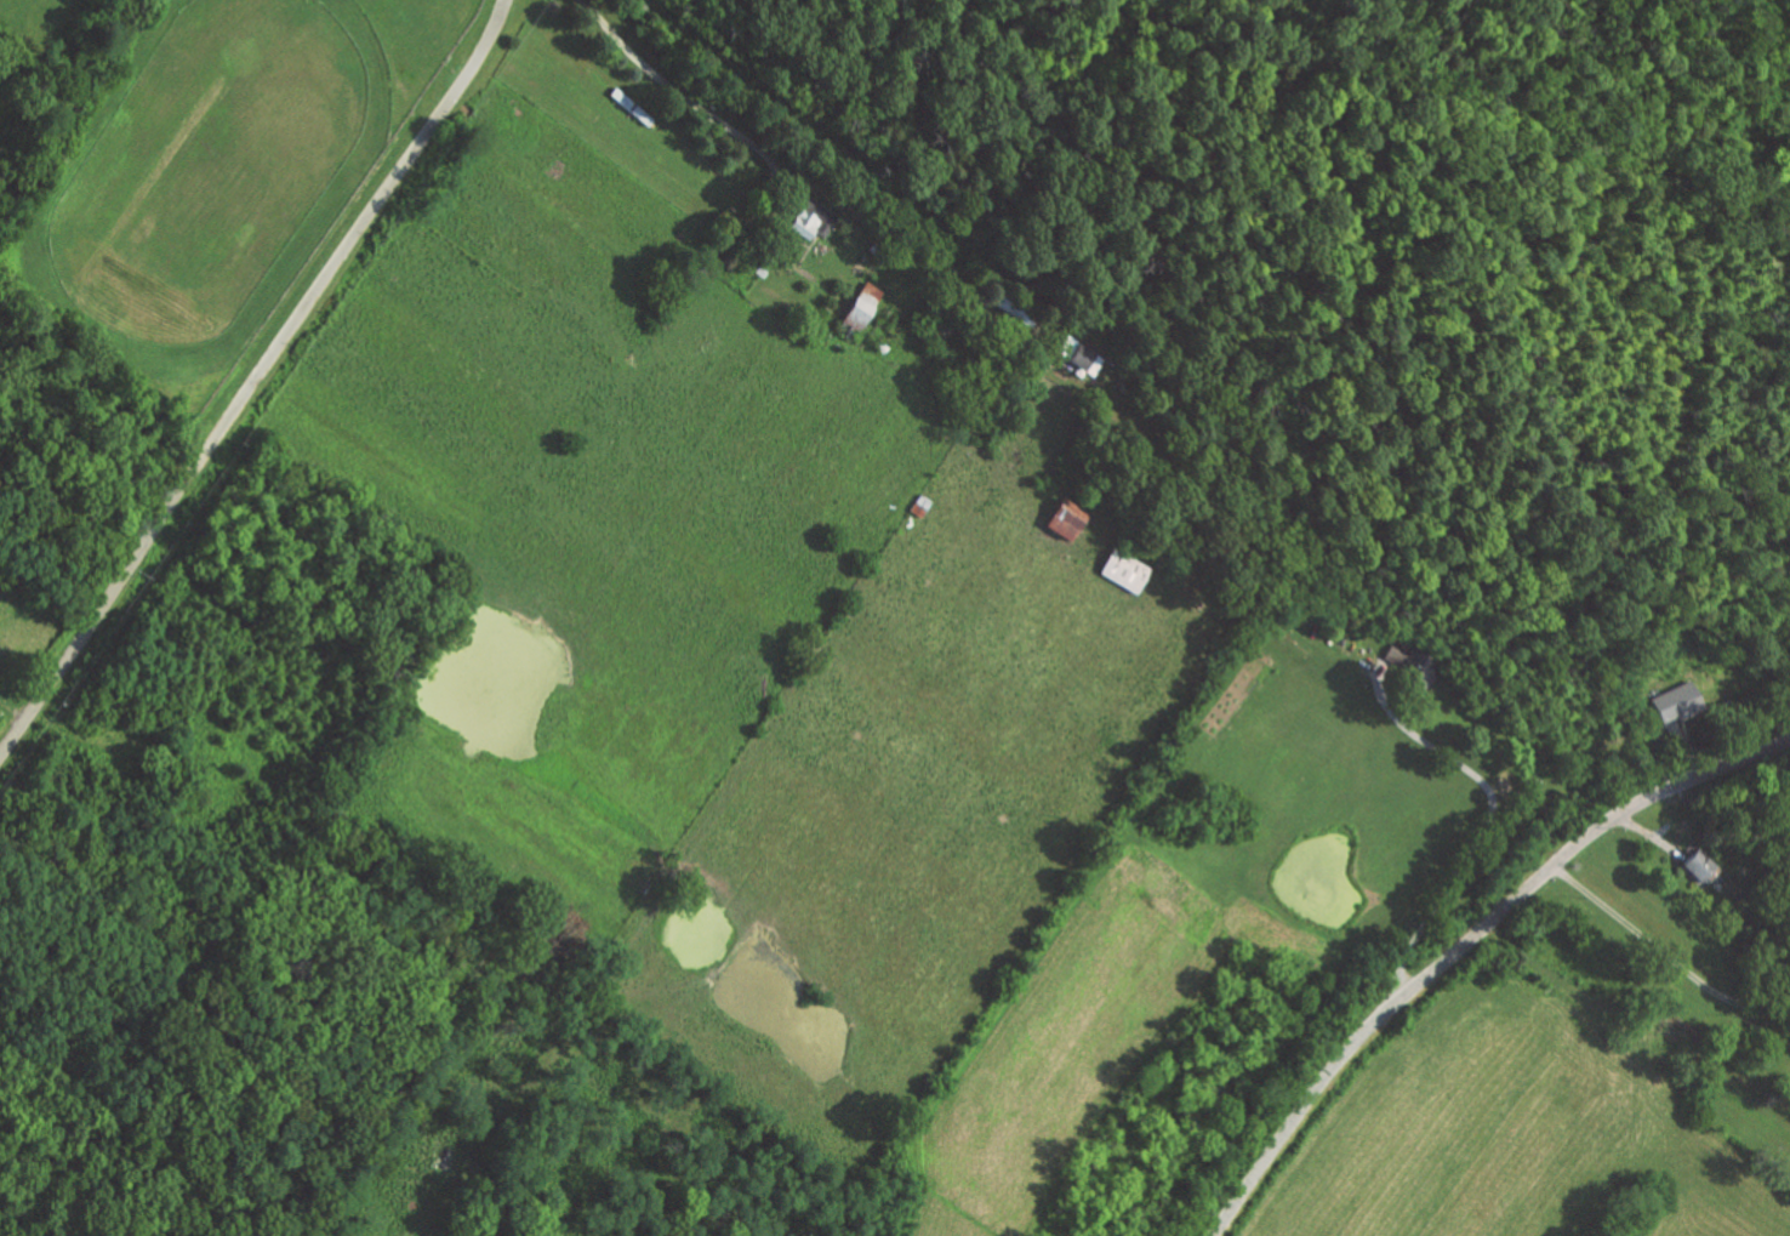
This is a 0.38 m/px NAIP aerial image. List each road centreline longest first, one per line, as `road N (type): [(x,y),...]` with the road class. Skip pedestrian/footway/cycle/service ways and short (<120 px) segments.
road 1 (tertiary): [(0,757),(500,18),(520,0)]
road 2 (residential): [(1448,959),(1591,832),(1789,741)]
road 3 (residential): [(1212,1235),(1342,1056),(1448,959)]
road 4 (residential): [(1569,850),(1768,1033),(1789,1032)]

